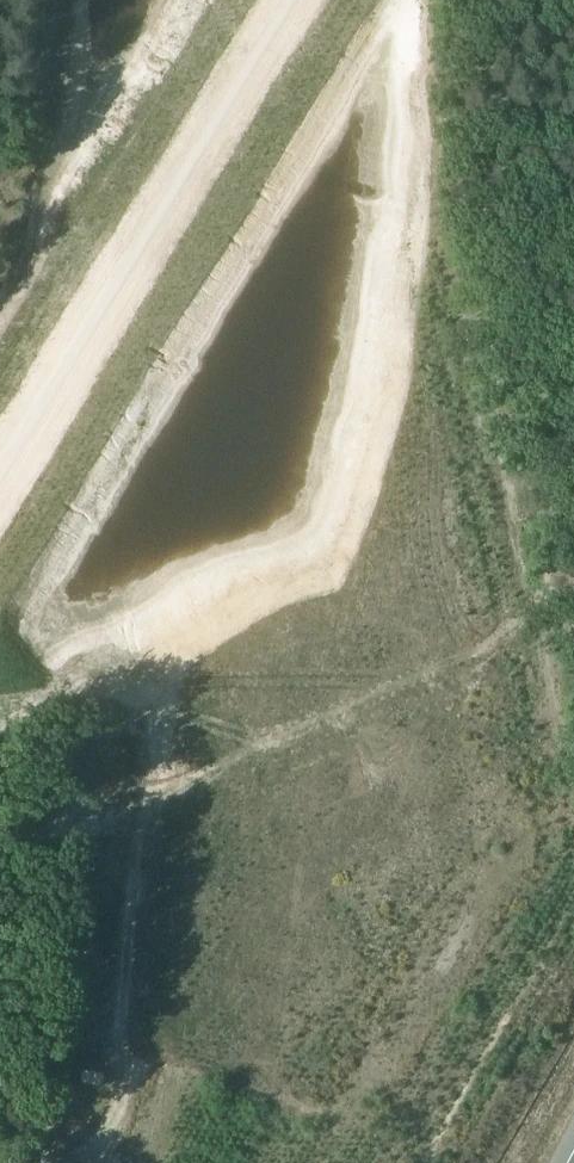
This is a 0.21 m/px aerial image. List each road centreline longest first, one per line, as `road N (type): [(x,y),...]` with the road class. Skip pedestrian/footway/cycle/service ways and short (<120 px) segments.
road 1 (track): [(108,1140),(137,1074),(118,1036),(160,738)]

